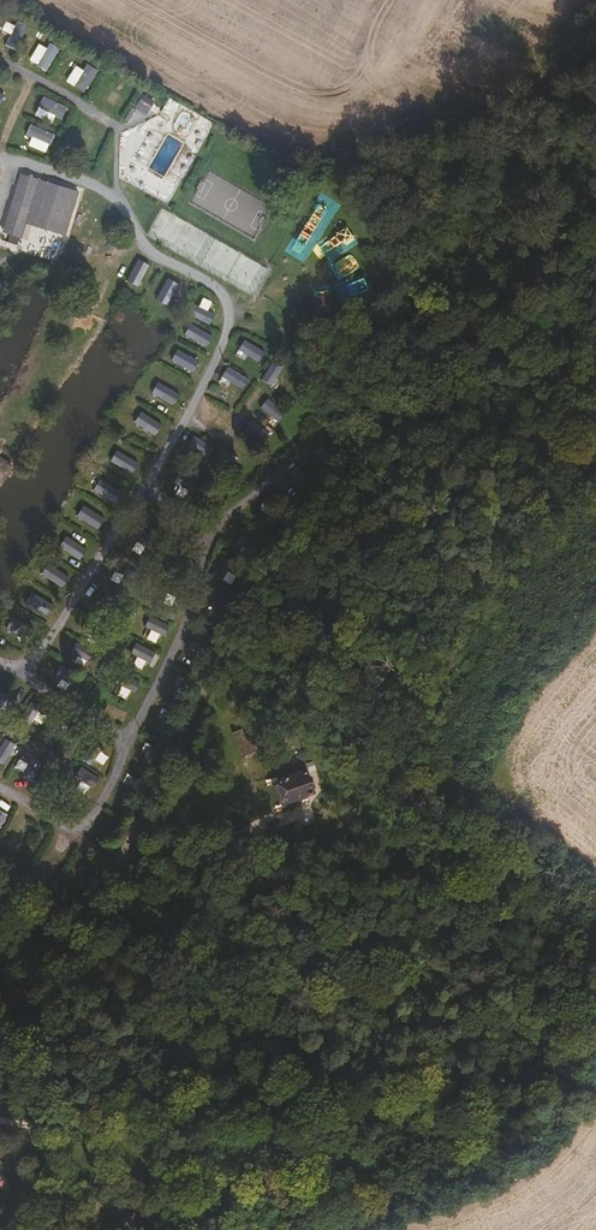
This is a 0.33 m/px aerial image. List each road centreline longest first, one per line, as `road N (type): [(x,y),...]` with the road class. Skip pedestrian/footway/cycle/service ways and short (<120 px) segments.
road 1 (track): [(0,996),(60,956),(251,625),(411,397),(595,265)]
road 2 (track): [(21,0),(321,172),(595,66)]
road 3 (track): [(147,1229),(167,1182),(160,1143),(122,1116),(82,1112),(0,1134)]

